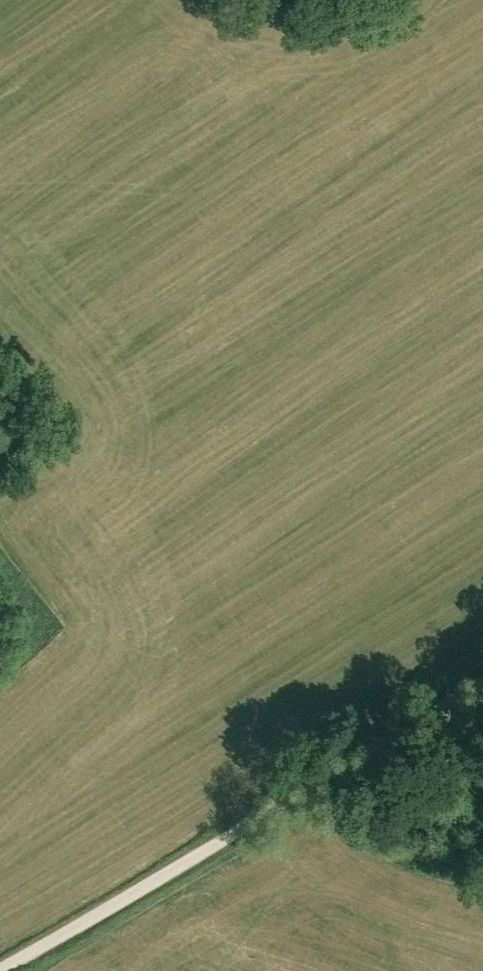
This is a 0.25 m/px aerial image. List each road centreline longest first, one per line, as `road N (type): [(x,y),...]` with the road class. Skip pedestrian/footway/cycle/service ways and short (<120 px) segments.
road 1 (track): [(482,678),(1,970)]

